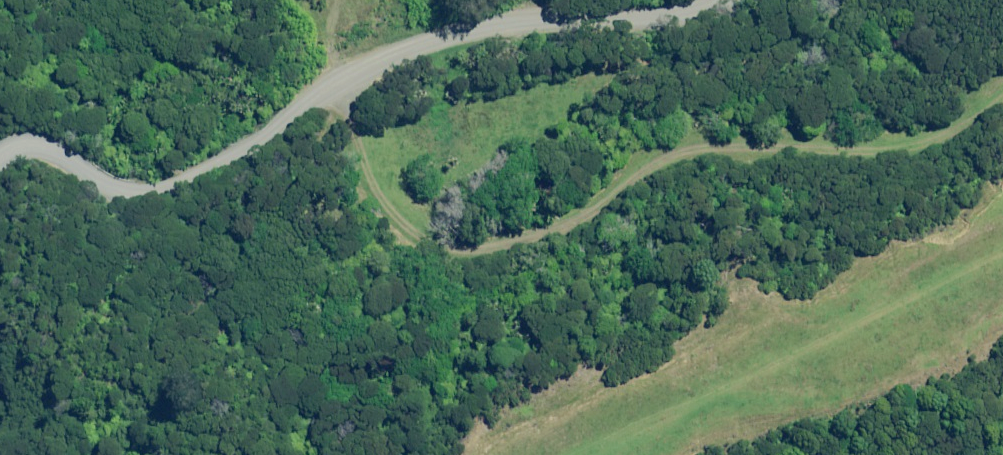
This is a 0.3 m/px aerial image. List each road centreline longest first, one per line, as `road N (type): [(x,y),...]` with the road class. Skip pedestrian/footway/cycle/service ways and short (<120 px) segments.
road 1 (track): [(327,95),(395,219),(474,263),(556,232),(666,151),(910,154),(1002,104)]
road 2 (unclassified): [(0,157),(13,147),(54,155),(121,189),(181,185),(480,15),(630,0)]

